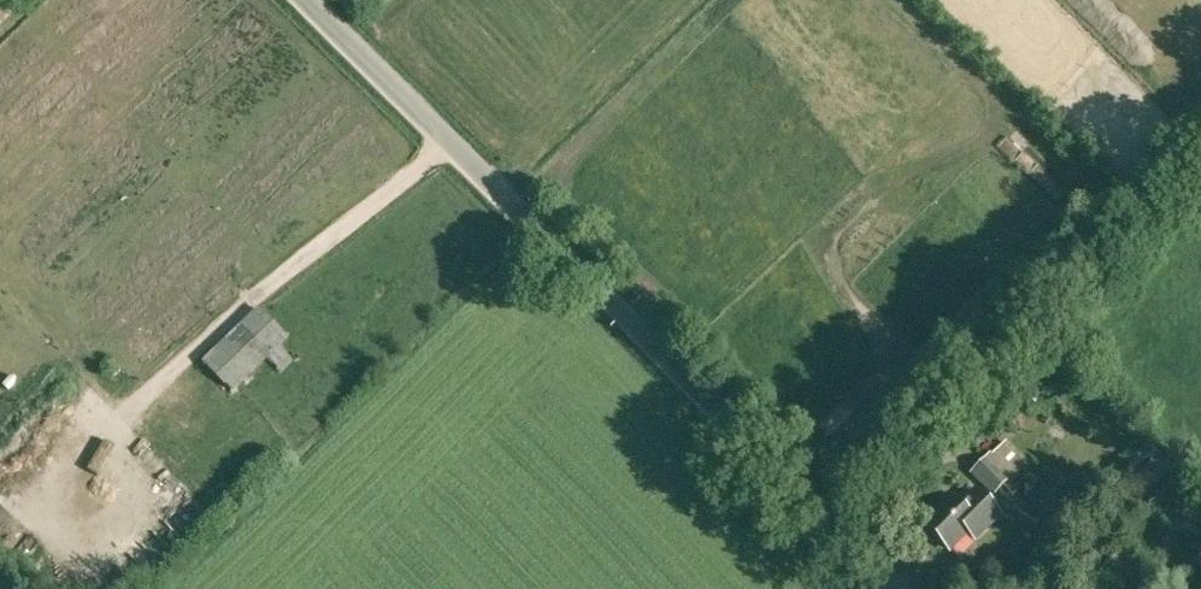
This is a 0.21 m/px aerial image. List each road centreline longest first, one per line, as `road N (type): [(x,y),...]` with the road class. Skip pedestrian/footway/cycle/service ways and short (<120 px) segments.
road 1 (unclassified): [(898,588),(302,0)]

